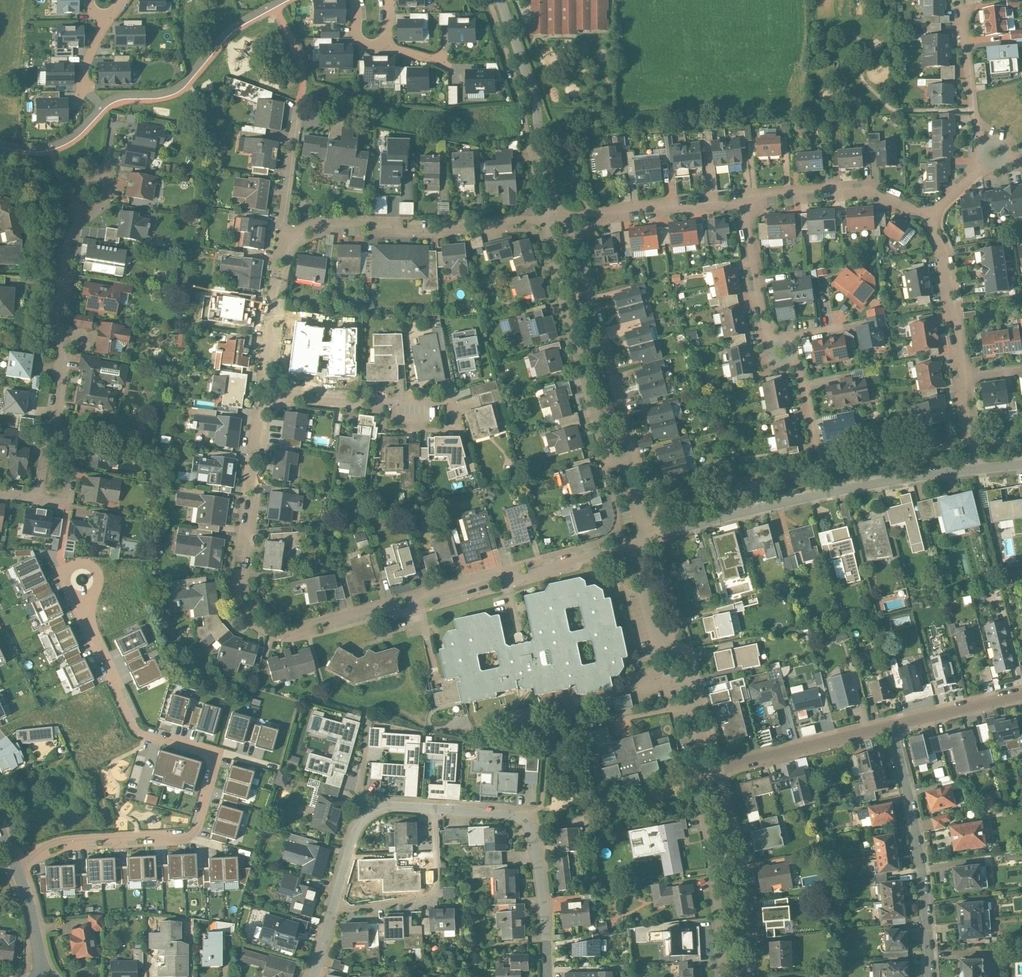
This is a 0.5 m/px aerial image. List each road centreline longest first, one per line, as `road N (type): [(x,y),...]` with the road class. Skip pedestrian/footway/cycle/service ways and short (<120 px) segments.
road 1 (residential): [(274,396),(257,422),(240,587),(250,620),(263,630),(284,637),(315,622),(494,574),(522,577),(635,543)]
road 2 (residential): [(975,470),(829,493),(635,543)]
road 3 (residential): [(560,220),(426,233),(339,222),(308,228),(291,241)]
road 4 (residential): [(560,220),(556,256),(596,408),(609,451),(627,469)]
road 5 (residential): [(627,469),(629,446),(560,220)]
road 6 (residential): [(891,726),(916,827),(932,976)]
road 7 (residential): [(709,774),(692,664),(656,631),(635,543)]
road 8 (residential): [(548,976),(532,828),(509,813),(435,807)]
road 9 (residential): [(560,220),(497,4)]
road 10 (residential): [(709,774),(698,777),(726,976)]
road 11 (residential): [(748,976),(739,866),(719,770)]
road 12 (residential): [(55,431),(72,227)]
road 13 (residential): [(217,754),(137,729),(86,621)]
road 14 (residential): [(926,219),(877,194),(832,188),(744,202)]
road 15 (residential): [(744,202),(646,205),(560,220)]
road 16 (residential): [(335,904),(435,890),(435,807)]
road 17 (residential): [(891,726),(719,770)]
road 18 (residential): [(14,861),(79,842),(185,836)]
road 19 (residential): [(435,807),(370,809),(335,904)]
road 20 (residential): [(963,377),(948,267),(926,219)]
road 21 (residential): [(291,241),(275,290),(265,370),(274,396)]
road 22 (residential): [(744,202),(770,352)]
road 23 (residential): [(274,396),(420,401)]
road 24 (residential): [(994,152),(976,117),(962,12)]
road 25 (residential): [(291,241),(280,224),(296,110)]
road 26 (residential): [(1021,694),(891,726)]
road 27 (residential): [(30,976),(32,912),(14,861)]

